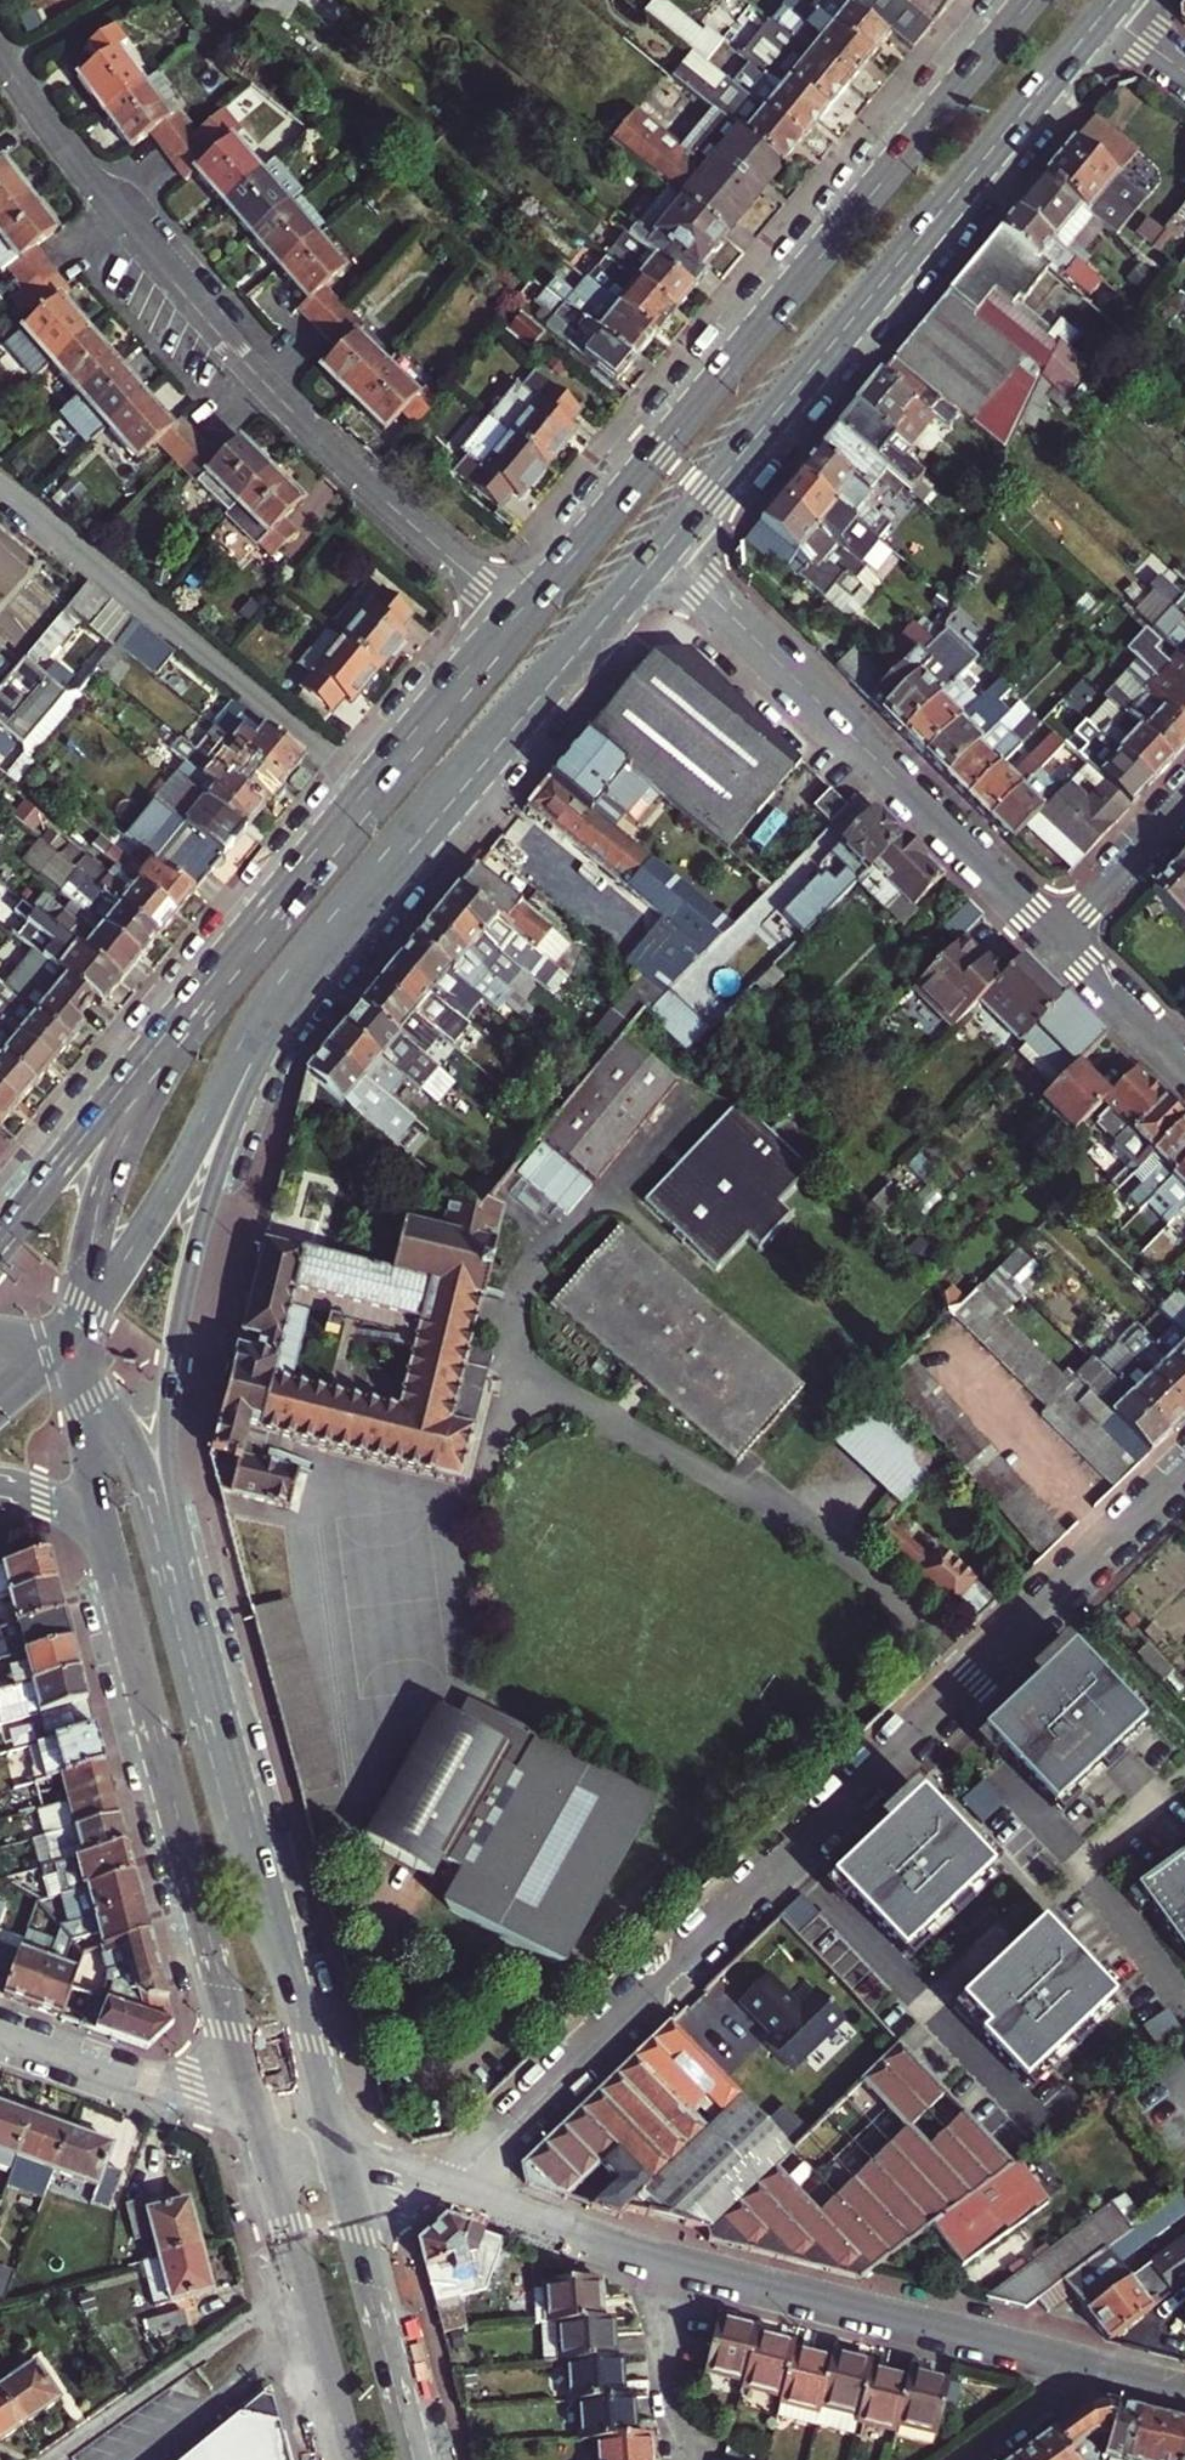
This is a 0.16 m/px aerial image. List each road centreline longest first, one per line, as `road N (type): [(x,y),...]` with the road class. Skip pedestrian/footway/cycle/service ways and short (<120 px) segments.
road 1 (residential): [(448,2187),(1184,1470)]
road 2 (primary): [(205,1680),(171,1452),(183,1324),(207,1219),(269,1058),(425,835)]
road 3 (primary): [(1028,0),(519,621)]
road 4 (residential): [(0,55),(86,178),(216,331),(285,405),(519,621)]
road 5 (primary): [(664,548),(1105,13)]
road 6 (primary): [(83,1317),(159,1208),(272,1000),(425,835)]
road 7 (primary): [(105,1550),(257,2121)]
road 8 (residential): [(664,548),(1060,944)]
road 9 (primary): [(338,2152),(205,1680)]
road 10 (residential): [(0,488),(375,793)]
road 11 (primary): [(280,908),(162,1078),(116,1162),(98,1211),(83,1317)]
road 12 (tertiary): [(661,2258),(1094,2370)]
road 13 (primary): [(280,908),(144,1052),(0,1239)]
road 14 (primary): [(425,835),(664,548)]
road 15 (primary): [(205,1680),(127,1442),(82,1371)]
road 16 (primary): [(421,2459),(338,2152)]
road 17 (residential): [(300,2285),(50,2459)]
road 18 (residential): [(0,2030),(257,2121)]
road 19 (tertiary): [(448,2187),(661,2258)]
road 20 (primary): [(519,621),(375,793)]
road 21 (residential): [(661,2258),(676,2459)]
road 22 (residential): [(1184,806),(1060,944)]
road 23 (primary): [(82,1371),(105,1550)]
road 24 (primary): [(300,2285),(347,2459)]
road 25 (residential): [(1060,944),(1184,1069)]
road 26 (primary): [(257,2121),(300,2285)]
road 27 (primary): [(375,793),(280,908)]
road 28 (residential): [(976,2459),(1094,2370)]
road 29 (primary): [(0,1486),(68,1507),(105,1550)]

